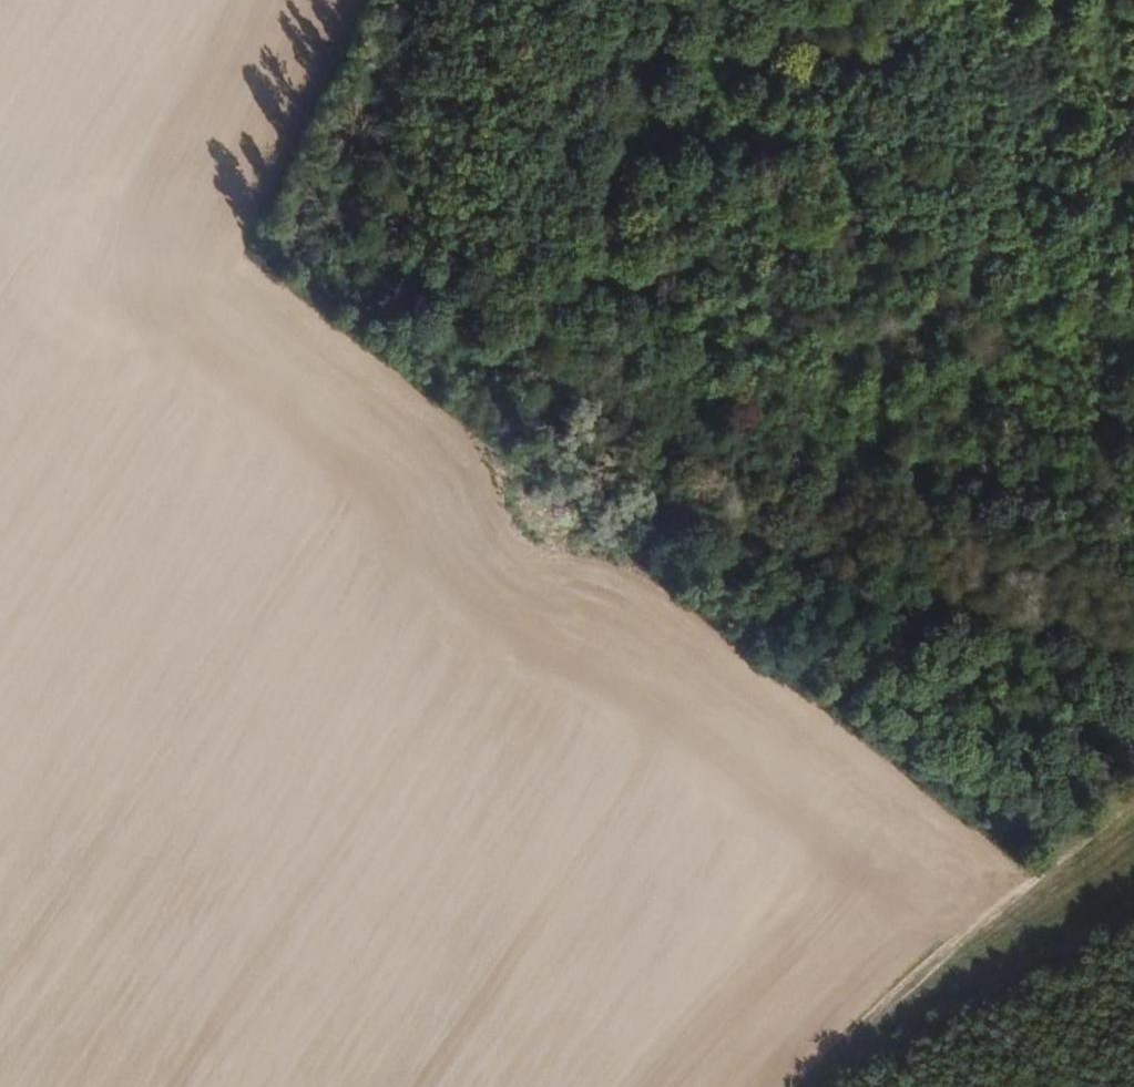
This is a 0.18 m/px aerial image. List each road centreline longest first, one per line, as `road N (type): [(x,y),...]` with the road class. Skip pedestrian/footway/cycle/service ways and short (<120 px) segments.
road 1 (track): [(810,1086),(1133,794)]

